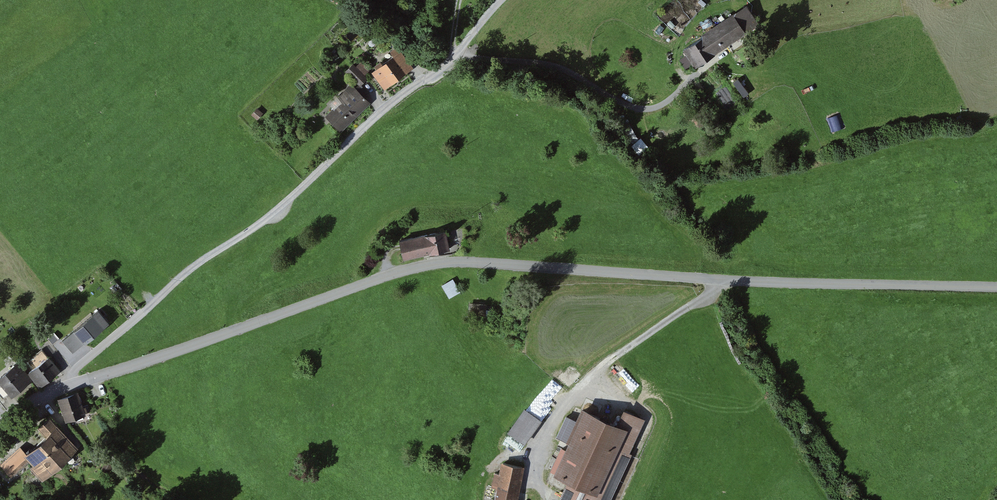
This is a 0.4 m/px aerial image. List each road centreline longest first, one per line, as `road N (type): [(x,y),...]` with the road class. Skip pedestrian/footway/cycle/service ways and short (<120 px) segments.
road 1 (unclassified): [(69,386),(444,263),(996,286)]
road 2 (unclassified): [(69,386),(73,371),(182,275),(274,212),(458,51)]
road 3 (track): [(743,40),(650,108),(620,103),(559,68),(458,51)]
road 4 (track): [(525,488),(558,410),(599,367),(719,279)]

